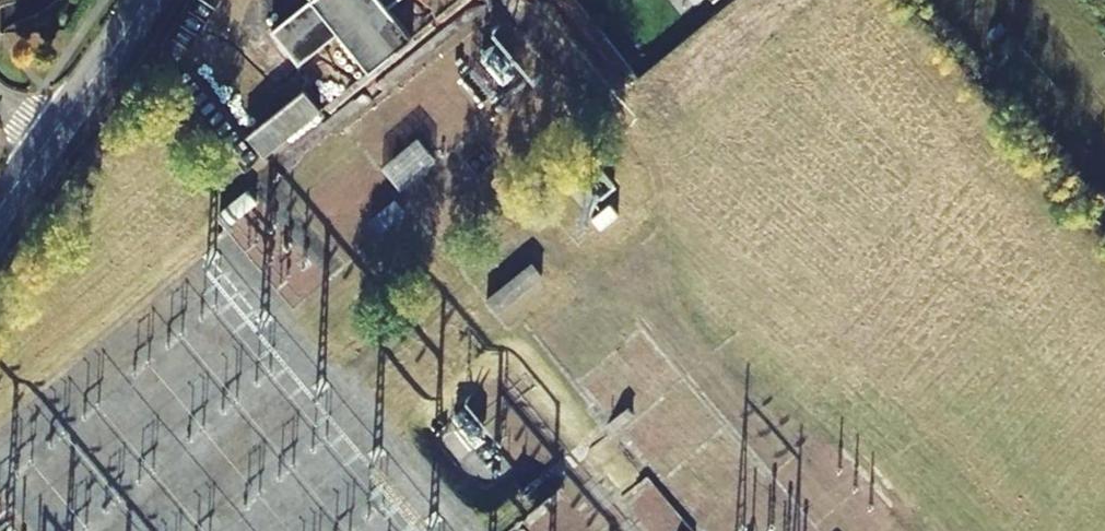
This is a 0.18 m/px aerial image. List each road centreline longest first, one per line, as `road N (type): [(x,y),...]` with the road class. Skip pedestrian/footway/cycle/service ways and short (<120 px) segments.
road 1 (tertiary): [(40,150),(148,0)]

